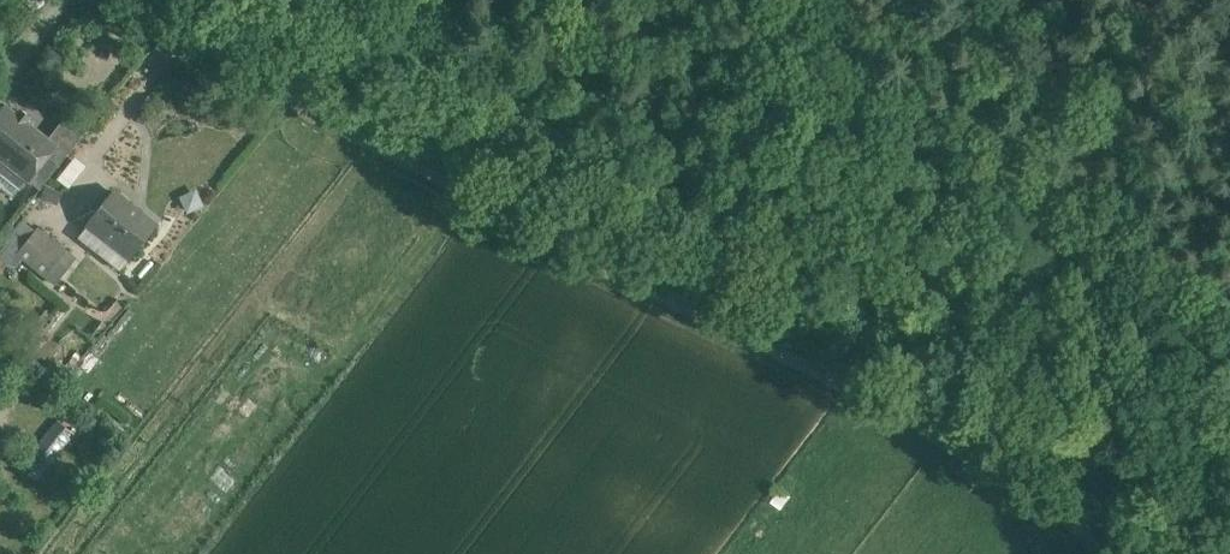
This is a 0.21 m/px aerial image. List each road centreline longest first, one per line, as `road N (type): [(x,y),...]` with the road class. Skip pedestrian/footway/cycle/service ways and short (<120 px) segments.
road 1 (track): [(111,0),(893,396),(1064,501)]
road 2 (track): [(1229,304),(1093,232),(731,0)]
road 3 (track): [(1064,501),(1079,263),(1093,232),(1037,0)]
road 4 (track): [(183,37),(96,160),(98,182),(69,217)]

